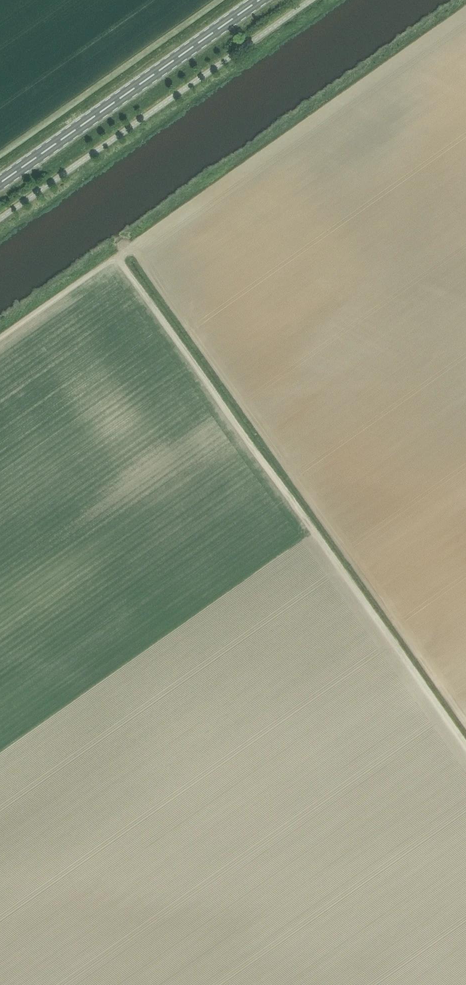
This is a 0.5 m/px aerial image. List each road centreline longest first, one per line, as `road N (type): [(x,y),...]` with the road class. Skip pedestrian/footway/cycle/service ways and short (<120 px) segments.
road 1 (primary): [(0,183),(260,0)]

